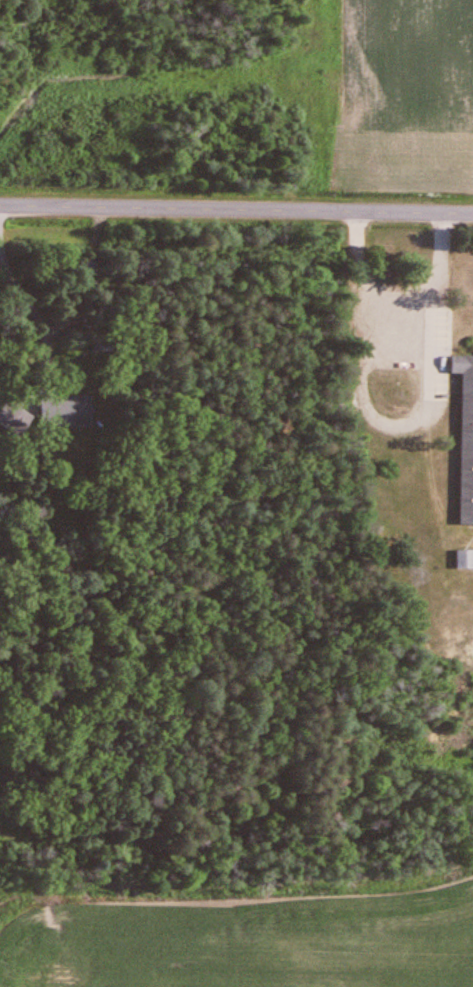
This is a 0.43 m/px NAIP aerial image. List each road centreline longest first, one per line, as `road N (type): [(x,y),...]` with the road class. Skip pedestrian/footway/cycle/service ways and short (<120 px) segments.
road 1 (residential): [(0,213),(472,222)]

